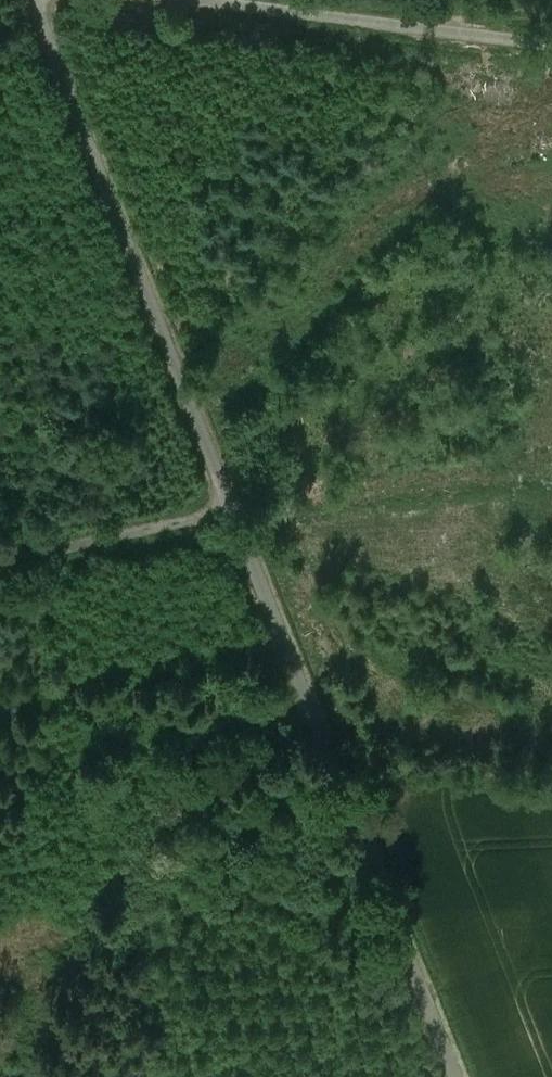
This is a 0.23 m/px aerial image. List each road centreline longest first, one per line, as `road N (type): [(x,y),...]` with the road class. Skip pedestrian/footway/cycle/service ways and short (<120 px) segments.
road 1 (unclassified): [(453,1076),(229,512),(40,0)]
road 2 (track): [(0,565),(229,512)]
road 3 (unclassified): [(551,25),(334,0)]

